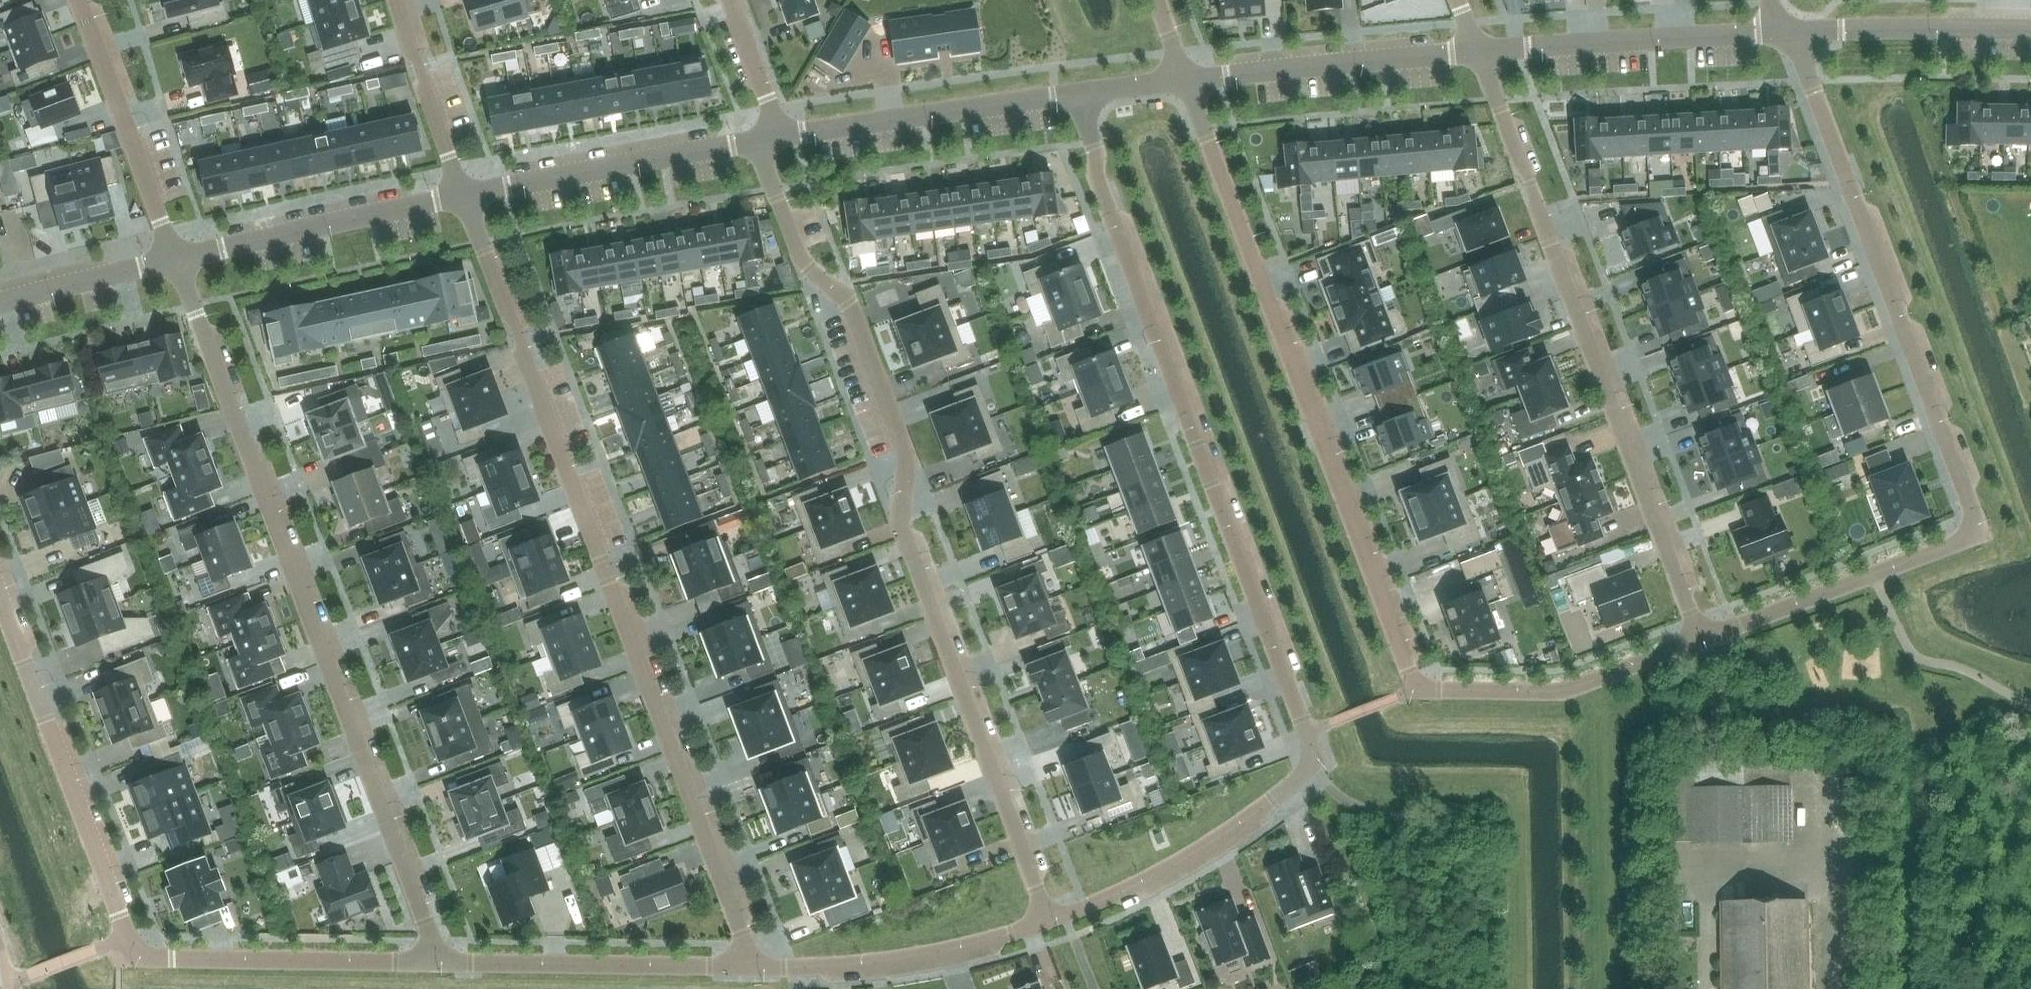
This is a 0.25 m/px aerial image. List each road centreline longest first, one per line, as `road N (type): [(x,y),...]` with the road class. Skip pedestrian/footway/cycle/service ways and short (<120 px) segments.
road 1 (residential): [(1048,922),(1188,857),(1318,763),(1098,185),(1096,152),(1075,94)]
road 2 (residential): [(1700,639),(1562,691),(1415,690),(1185,81)]
road 3 (residential): [(1048,922),(901,528),(904,448),(850,307),(797,255),(759,141)]
road 4 (residential): [(1793,32),(1980,535),(1700,639)]
road 5 (residential): [(462,196),(740,929),(745,967)]
road 6 (residential): [(174,260),(423,918),(431,963)]
road 7 (residential): [(0,599),(136,958),(431,963)]
road 8 (residential): [(1478,52),(1700,639)]
road 9 (residential): [(431,963),(745,967)]
road 10 (residential): [(745,967),(909,958),(1048,922)]
road 11 (unclassified): [(1780,33),(1478,52)]
road 12 (unclassified): [(759,141),(462,196)]
road 13 (unclassified): [(1075,94),(777,138)]
road 14 (unclassified): [(462,196),(174,260)]
road 15 (unclassified): [(1478,52),(1185,81)]
road 16 (residential): [(174,260),(77,0)]
road 17 (unclassified): [(2030,29),(1793,32)]
road 18 (residential): [(395,0),(462,196)]
road 19 (unclassified): [(174,260),(0,304)]
road 20 (residential): [(730,0),(777,138)]

